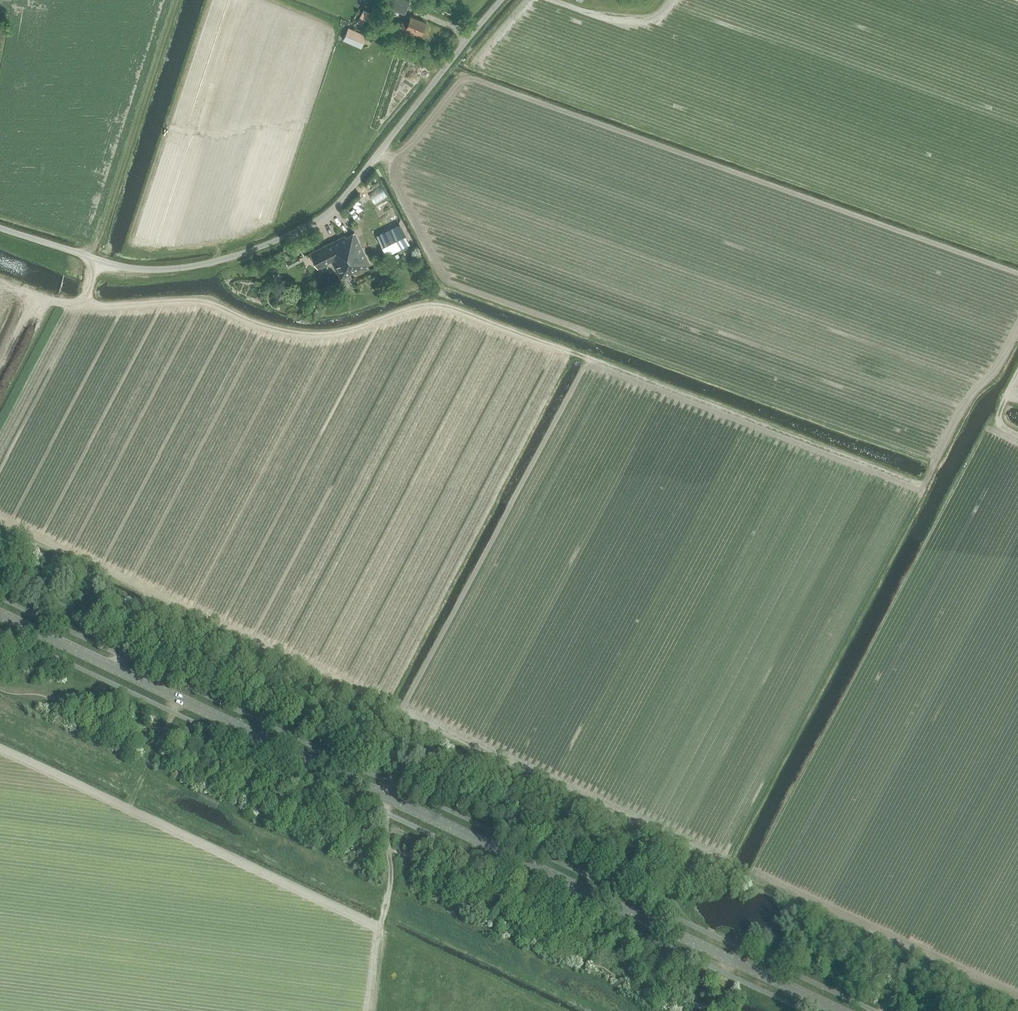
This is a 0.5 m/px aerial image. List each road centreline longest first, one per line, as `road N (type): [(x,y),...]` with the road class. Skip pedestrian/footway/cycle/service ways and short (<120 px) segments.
road 1 (tertiary): [(0,614),(841,1010)]
road 2 (unclassified): [(0,228),(144,269),(202,264),(284,238),(341,202),(501,0)]

